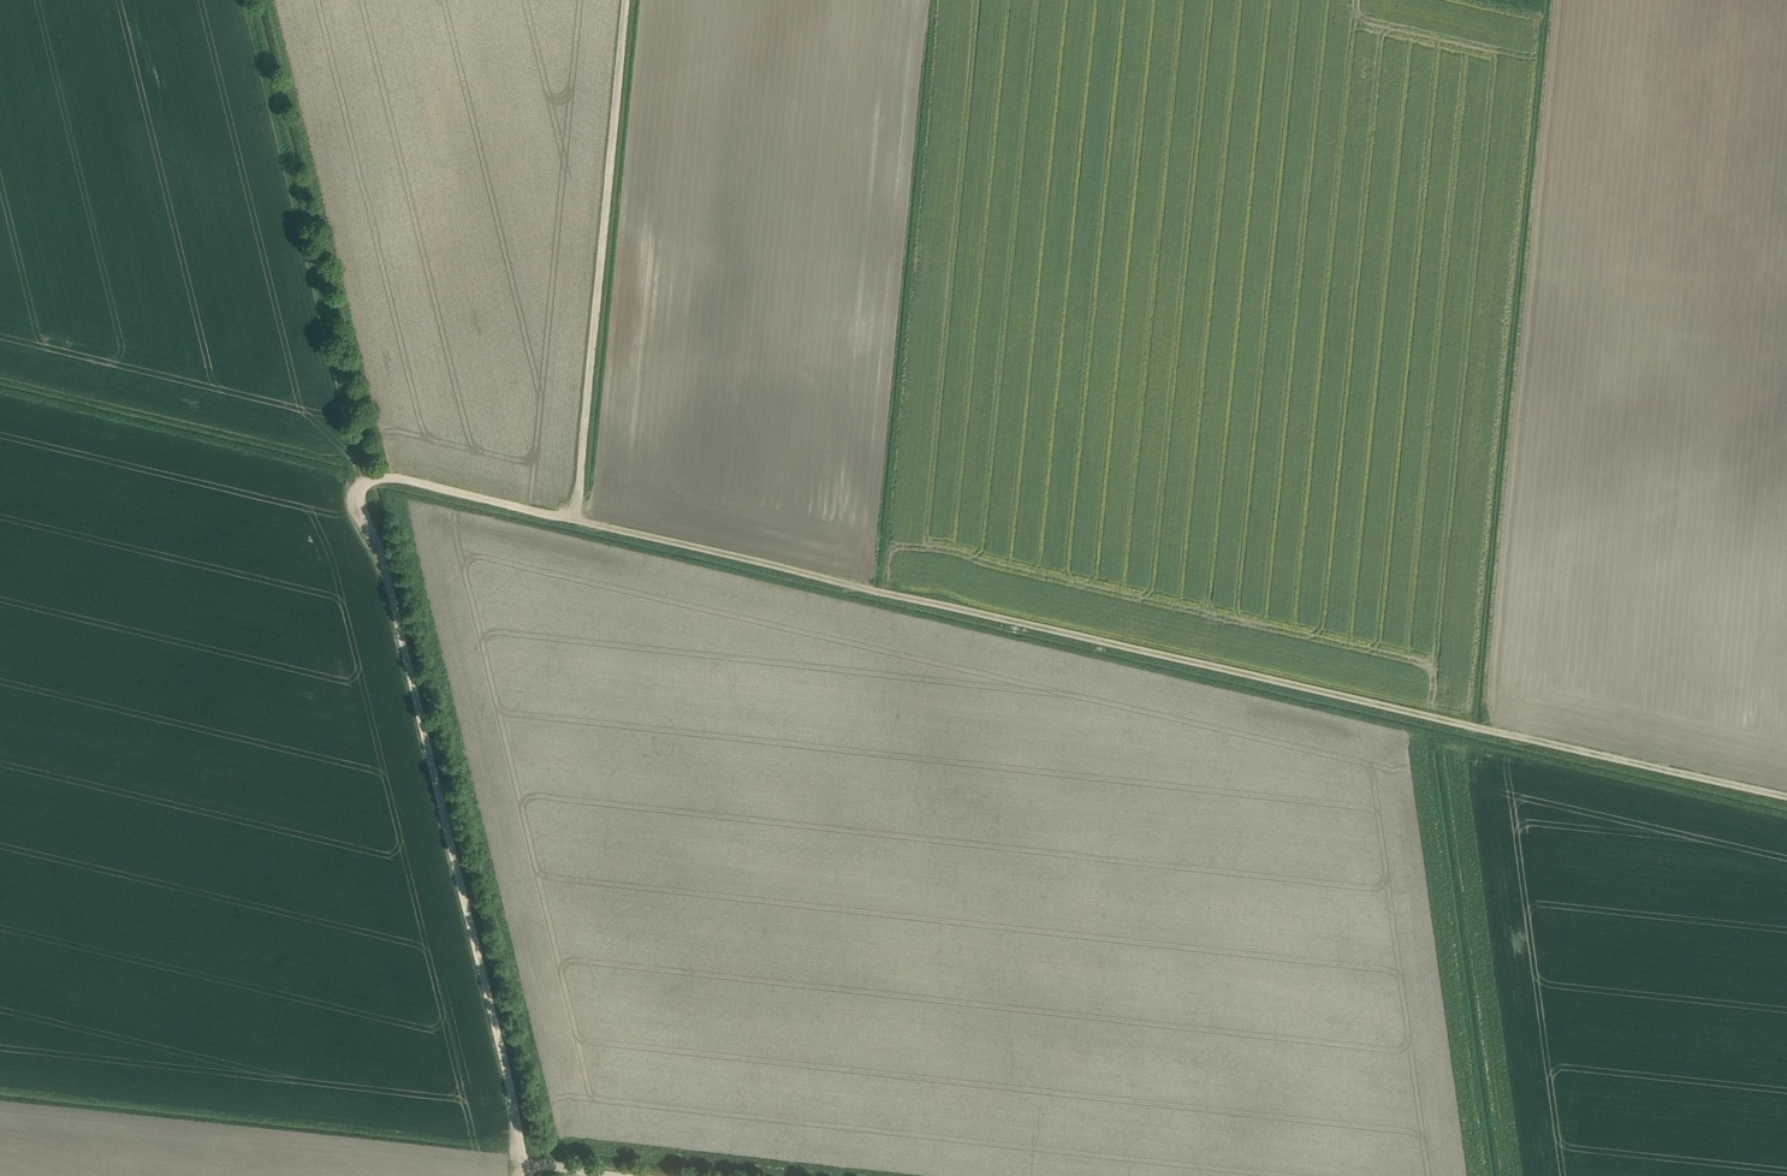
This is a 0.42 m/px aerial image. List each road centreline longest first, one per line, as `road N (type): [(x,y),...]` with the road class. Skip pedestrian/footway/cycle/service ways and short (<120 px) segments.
road 1 (track): [(626,0),(574,518),(383,478),(358,496),(391,584),(524,1175)]
road 2 (track): [(574,518),(1786,796)]

